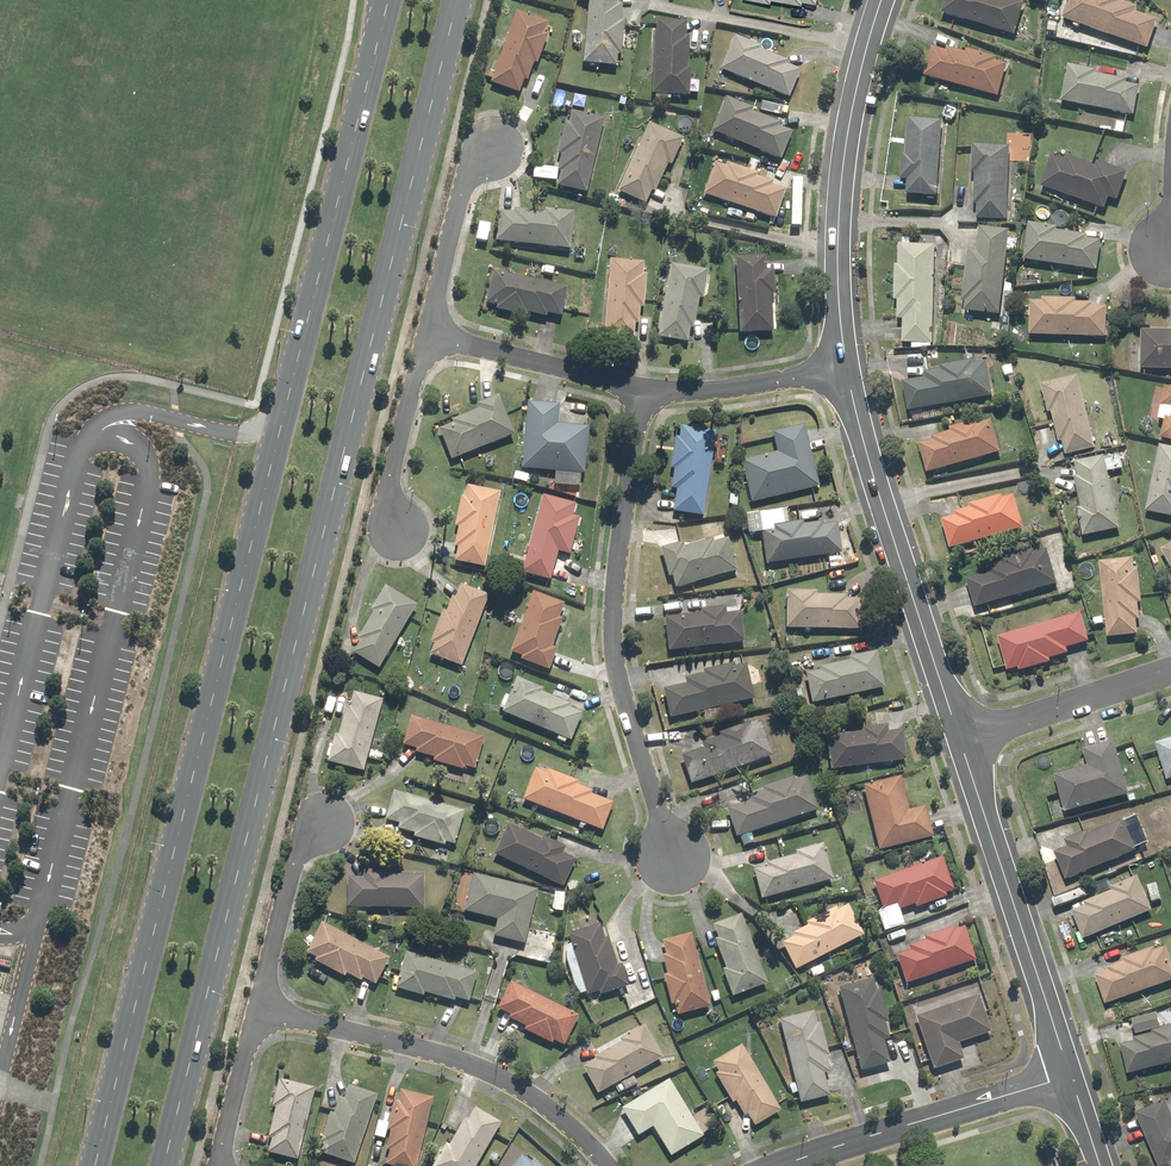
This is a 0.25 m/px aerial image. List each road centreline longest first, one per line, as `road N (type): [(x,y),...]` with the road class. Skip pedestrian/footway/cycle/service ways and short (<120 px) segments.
road 1 (primary): [(459,0),(166,1165)]
road 2 (primary): [(96,1165),(388,0)]
road 3 (residential): [(672,862),(613,643),(618,553),(644,388)]
road 4 (residential): [(258,1008),(461,1059),(515,1084),(608,1165)]
road 5 (residential): [(961,737),(851,366)]
road 6 (residential): [(851,366),(843,212),(865,45),(880,0)]
road 7 (residential): [(1068,1078),(961,737)]
road 8 (residential): [(781,1165),(1068,1078)]
road 9 (residential): [(428,331),(644,388)]
road 10 (residential): [(1170,673),(961,737)]
road 11 (residential): [(330,816),(308,833),(258,1008)]
road 12 (residential): [(644,388),(713,389),(851,366)]
road 13 (residential): [(428,331),(391,487),(398,533)]
road 14 (residential): [(497,143),(471,170),(428,331)]
road 15 (residential): [(258,1008),(222,1165)]

